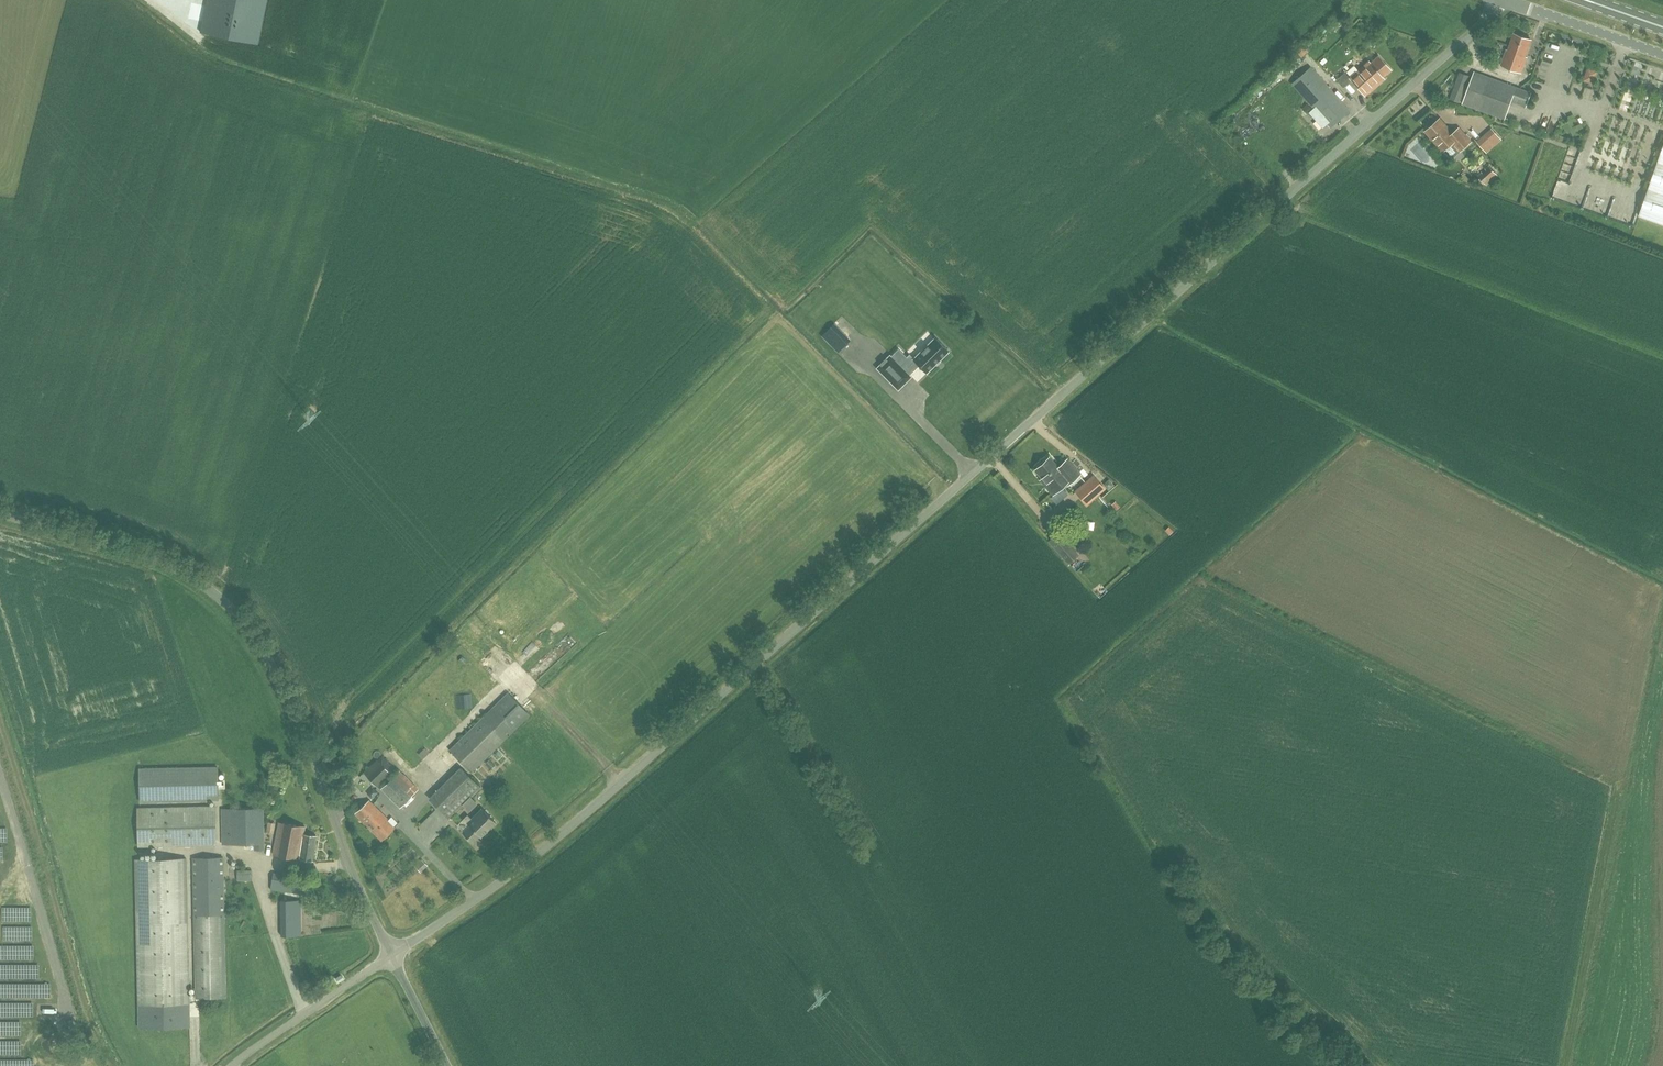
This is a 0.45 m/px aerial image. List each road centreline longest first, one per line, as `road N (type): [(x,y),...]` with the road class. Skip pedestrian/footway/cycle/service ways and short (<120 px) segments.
road 1 (unclassified): [(393,954),(549,844),(1502,0)]
road 2 (unclassified): [(393,954),(278,672),(247,625),(174,568),(0,515)]
road 3 (unclassified): [(232,1065),(393,954)]
road 4 (unclassified): [(1662,54),(1512,0)]
road 5 (unclassified): [(448,1065),(393,954)]

